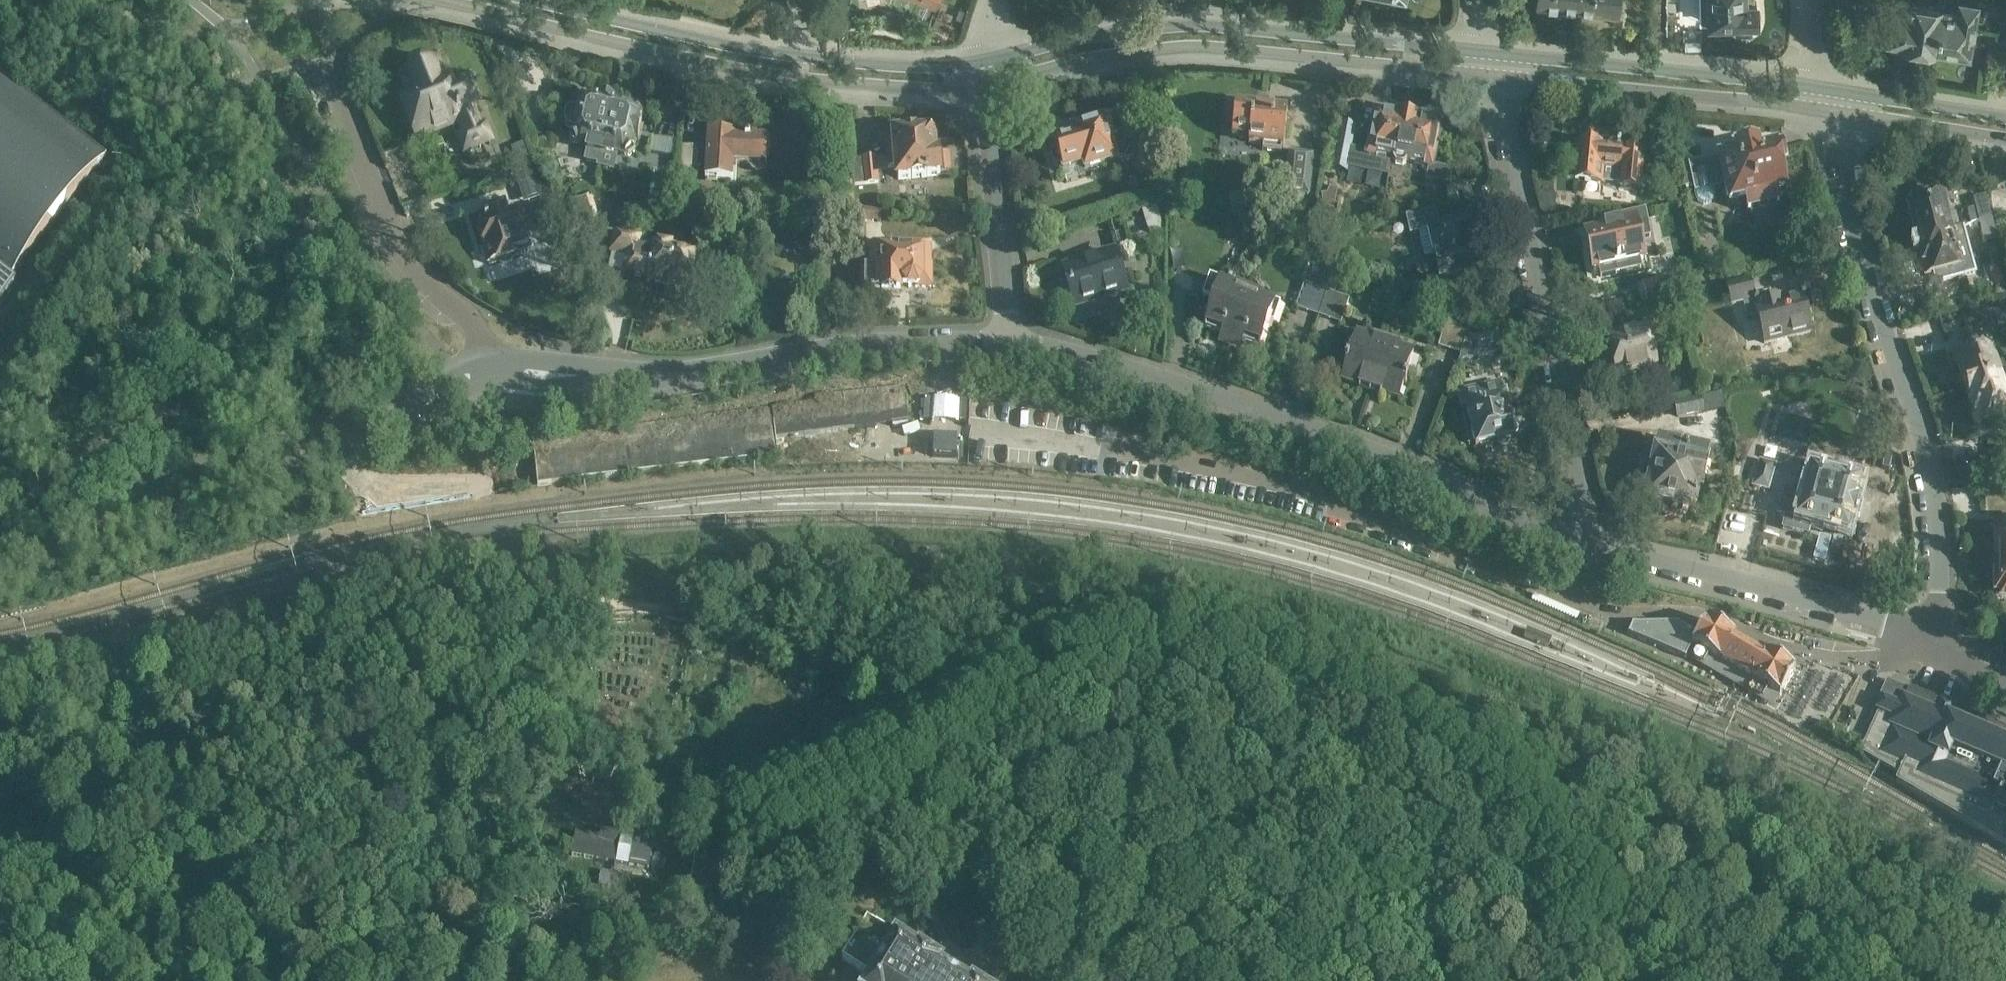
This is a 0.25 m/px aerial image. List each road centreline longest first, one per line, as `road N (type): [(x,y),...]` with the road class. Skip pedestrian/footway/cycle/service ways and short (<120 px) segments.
road 1 (track): [(981,742),(960,703),(937,689),(726,617),(643,601),(616,603),(515,618),(335,661),(161,749),(94,757),(27,812),(0,850)]
road 2 (track): [(922,782),(880,779),(737,836),(681,811),(558,784),(412,805),(276,803),(185,833),(105,885),(0,891)]
road 3 (track): [(74,892),(222,928),(339,974),(394,974),(461,936),(539,912),(696,936),(761,960),(763,887),(737,836)]
road 4 (track): [(992,742),(1003,715),(1026,695),(1146,659),(1196,656),(1358,700),(1475,756),(1573,756)]
road 5 (residential): [(1012,337),(1292,418),(1595,546)]
road 6 (primary): [(436,0),(798,77),(927,88),(984,82)]
road 7 (residential): [(1936,650),(1941,548),(1928,463),(1859,256),(1829,112)]
road 8 (unclassified): [(0,562),(134,520),(497,374)]
road 9 (primary): [(984,82),(1095,57),(1203,45),(1497,76)]
road 10 (residential): [(497,374),(696,372),(1012,337)]
road 11 (primary): [(1493,53),(1165,28),(984,63)]
road 12 (residential): [(1595,546),(1497,76)]
road 13 (track): [(1287,980),(1364,921),(1426,892),(1561,864),(1673,827)]
road 14 (residential): [(1936,650),(1885,617),(1595,546)]
road 15 (residential): [(497,374),(475,328),(381,226),(330,65)]
road 16 (primary): [(1825,90),(1493,53)]
road 17 (primary): [(1497,76),(1829,112)]
road 18 (primary): [(800,58),(714,46),(532,0)]
road 19 (residential): [(1012,337),(984,82)]
road 20 (primary): [(984,63),(931,69),(800,58)]
road 21 (primary): [(2005,116),(1825,90)]
road 22 (primary): [(1829,112),(2005,141)]

